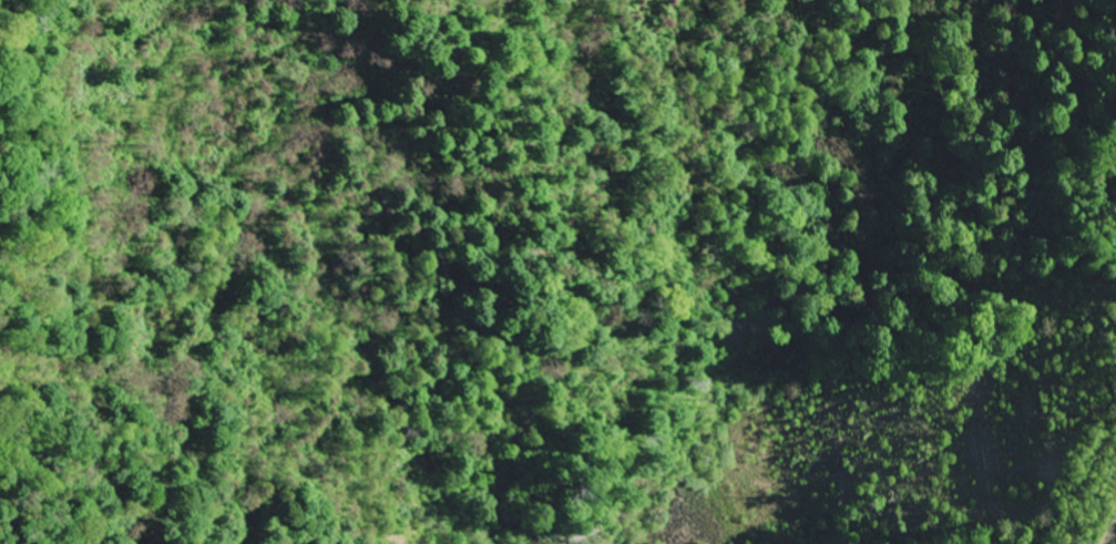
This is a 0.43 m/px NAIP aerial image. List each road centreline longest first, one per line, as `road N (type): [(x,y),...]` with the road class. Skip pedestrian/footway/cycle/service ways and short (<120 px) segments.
road 1 (track): [(637,543),(698,473),(747,449),(777,462),(816,543)]

